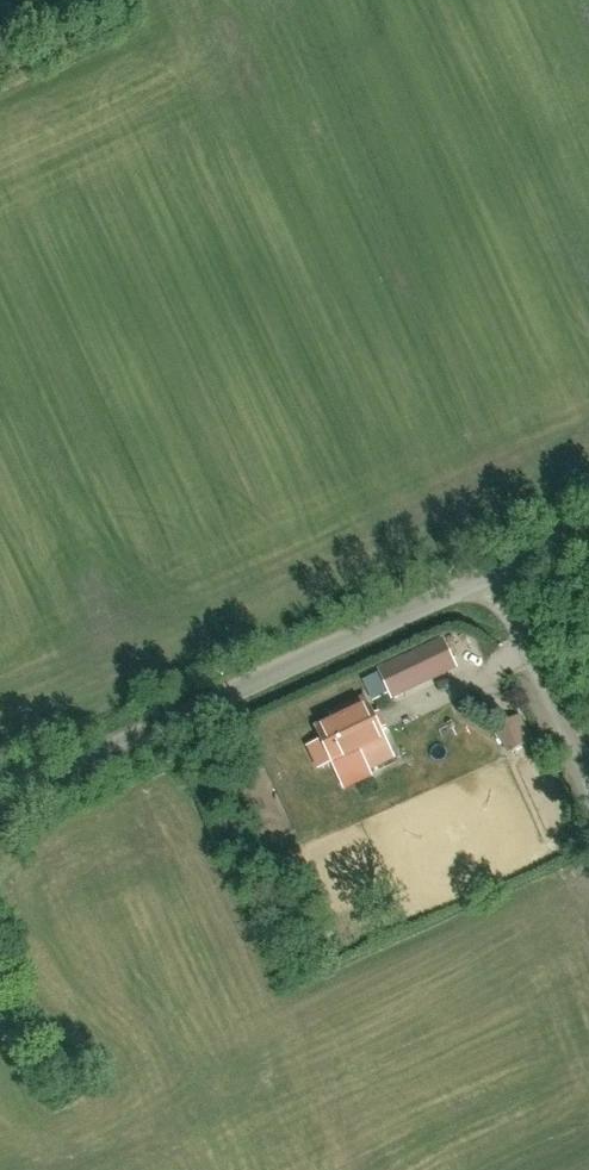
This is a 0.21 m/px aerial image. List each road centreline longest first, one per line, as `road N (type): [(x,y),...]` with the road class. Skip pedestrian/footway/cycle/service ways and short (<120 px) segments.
road 1 (unclassified): [(588,530),(0,800)]
road 2 (track): [(485,578),(510,611),(588,780)]

